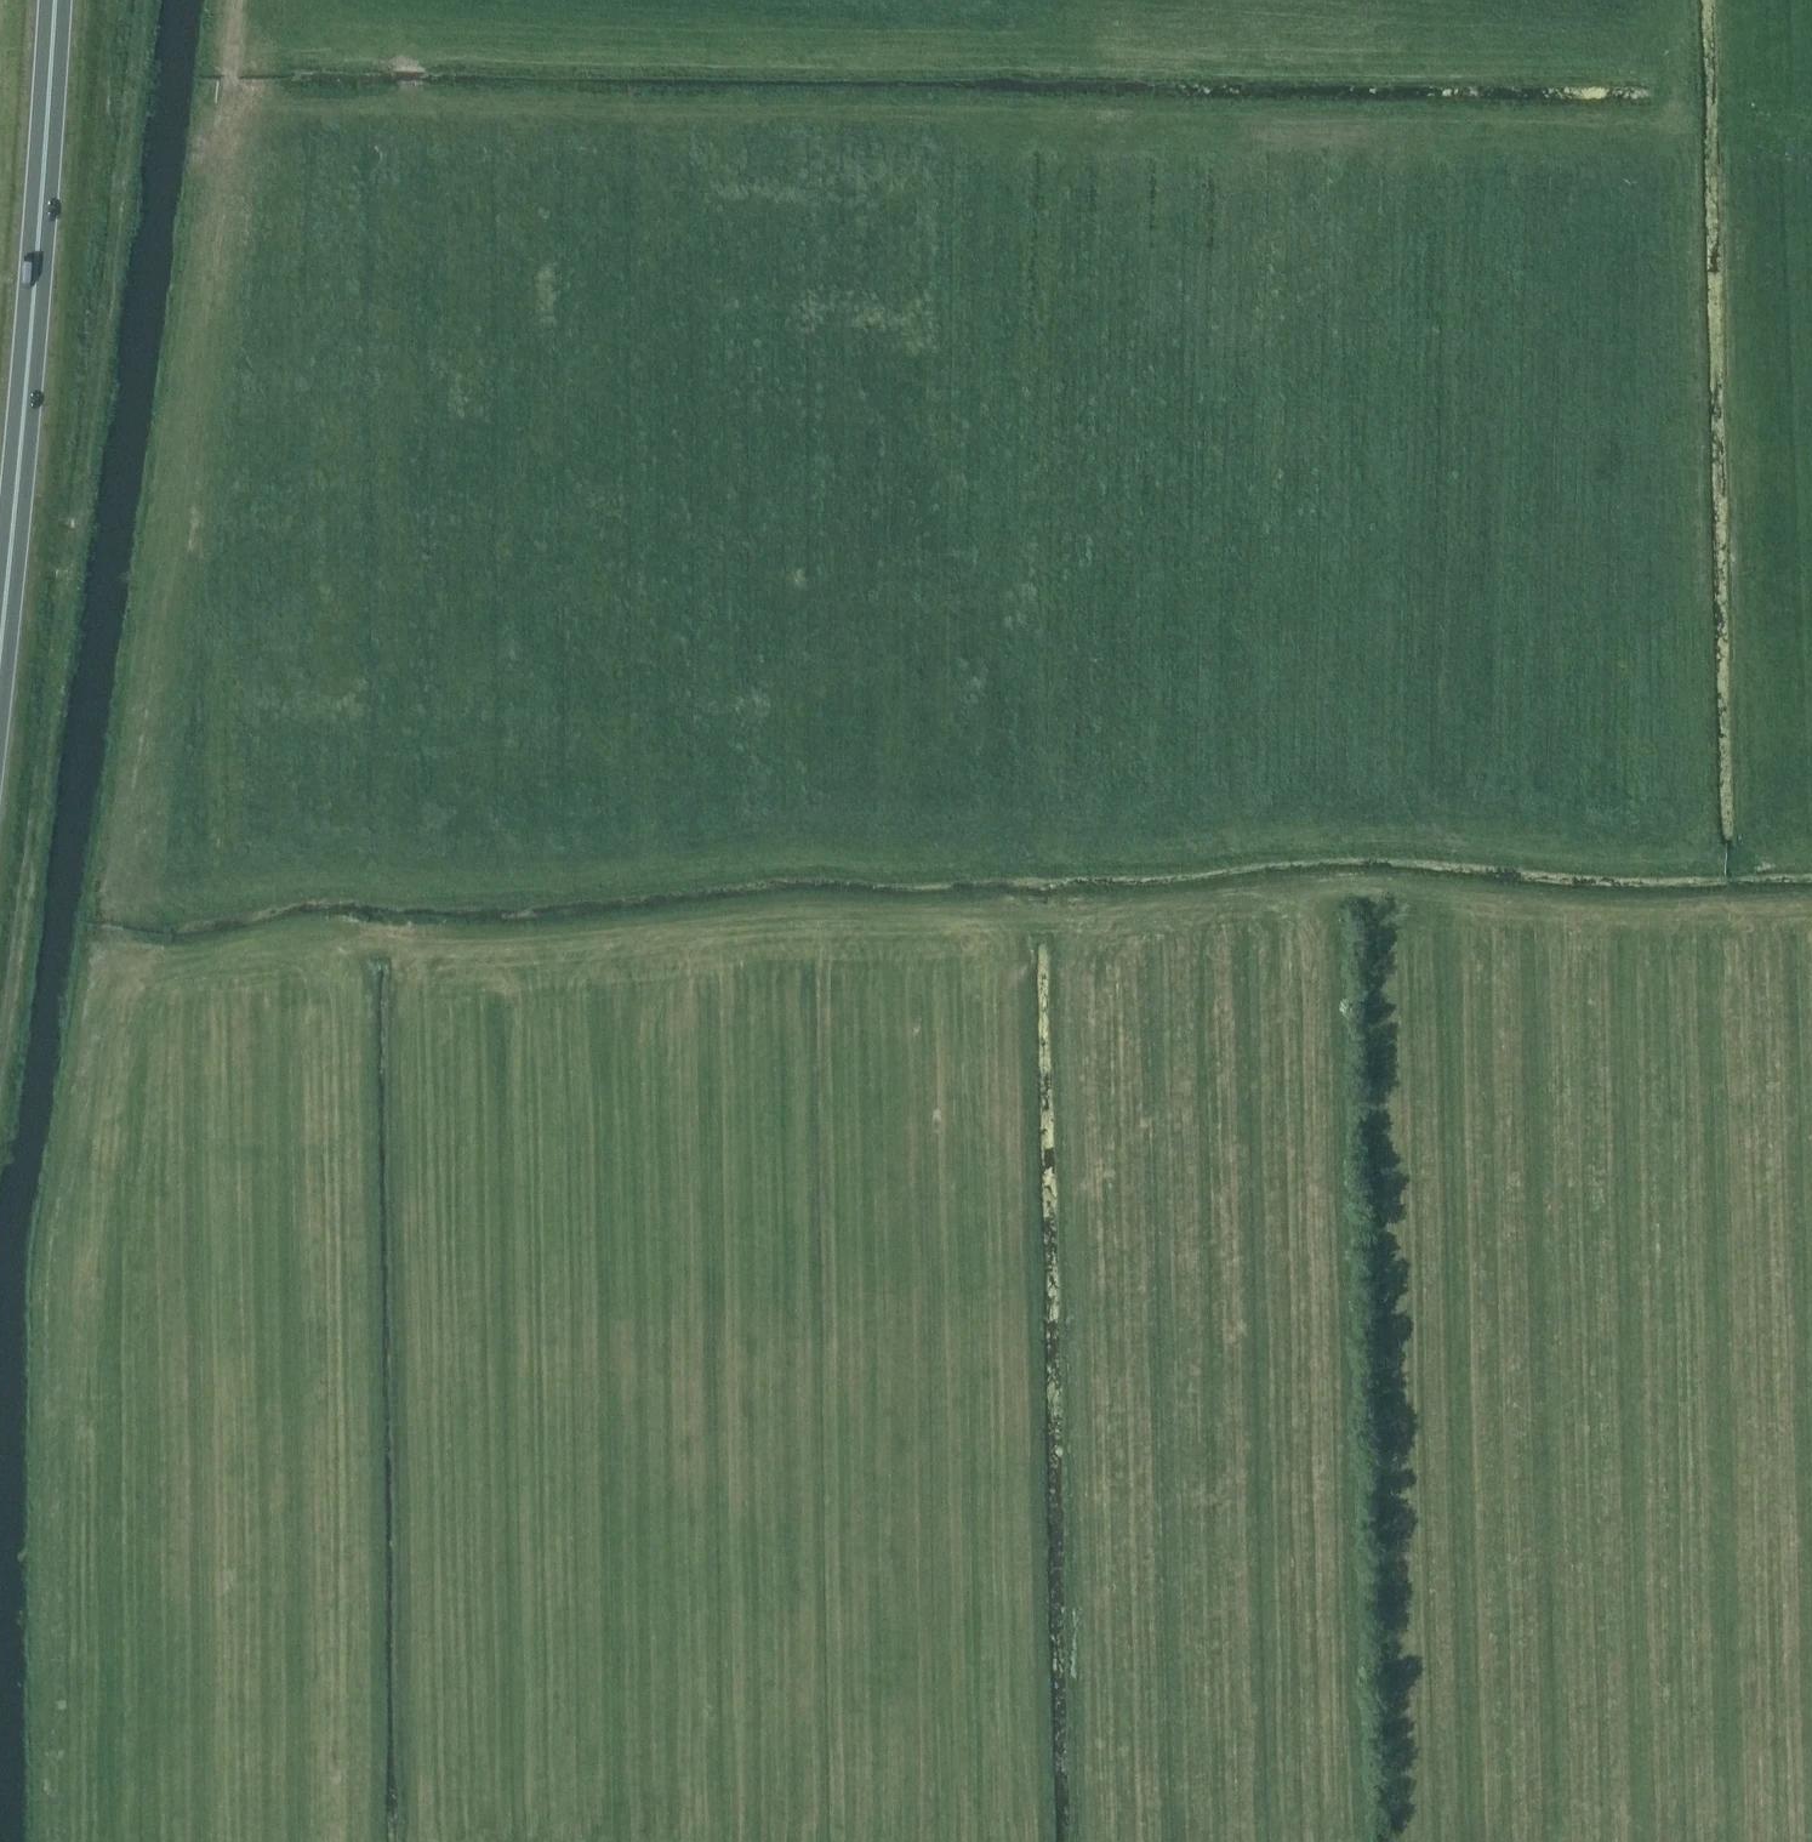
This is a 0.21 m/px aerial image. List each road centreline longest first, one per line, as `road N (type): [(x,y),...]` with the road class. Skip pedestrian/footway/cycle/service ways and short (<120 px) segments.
road 1 (trunk): [(51,0),(25,393),(0,611)]

